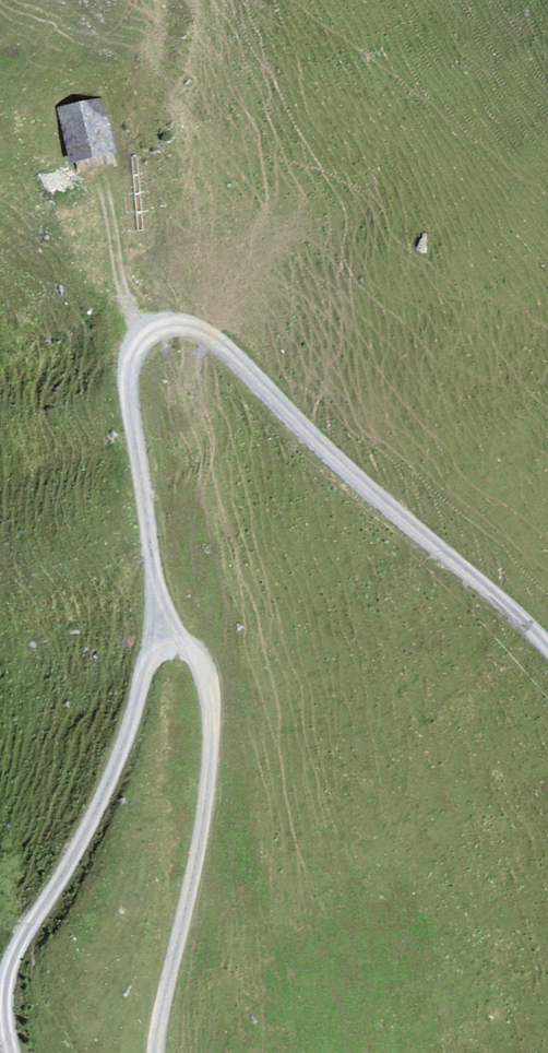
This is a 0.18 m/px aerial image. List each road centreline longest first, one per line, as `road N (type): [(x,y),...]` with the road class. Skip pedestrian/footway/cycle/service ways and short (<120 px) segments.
road 1 (track): [(169,650),(128,384),(136,351),(157,332),(183,327),(212,336),(311,437),(547,647)]
road 2 (track): [(169,650),(144,671),(122,752),(13,964),(5,997),(14,1052)]
road 3 (track): [(157,1052),(208,795),(210,739),(196,662),(189,650),(169,650)]
road 4 (track): [(97,178),(121,288),(148,340)]

